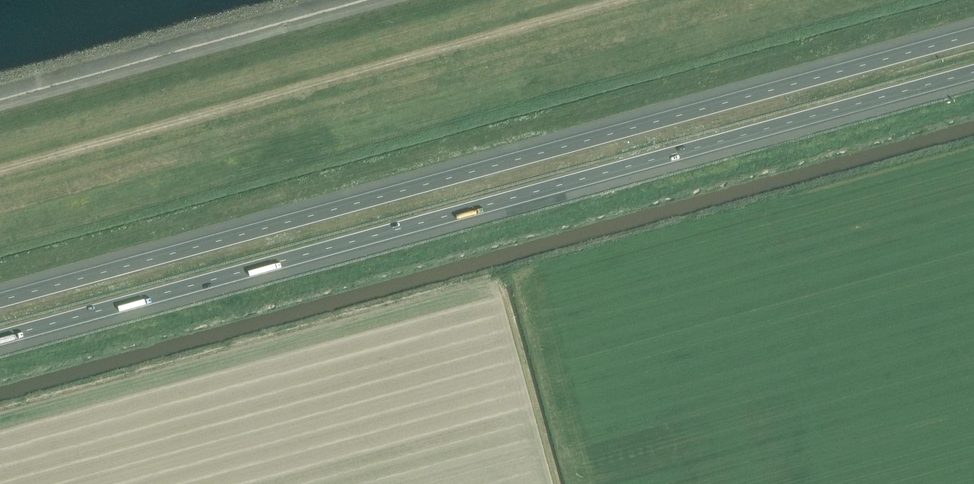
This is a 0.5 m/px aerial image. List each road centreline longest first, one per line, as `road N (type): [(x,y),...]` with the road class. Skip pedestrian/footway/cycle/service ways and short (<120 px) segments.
road 1 (motorway): [(973,35),(0,301)]
road 2 (motorway): [(0,338),(973,72)]
road 3 (track): [(0,168),(613,0)]

